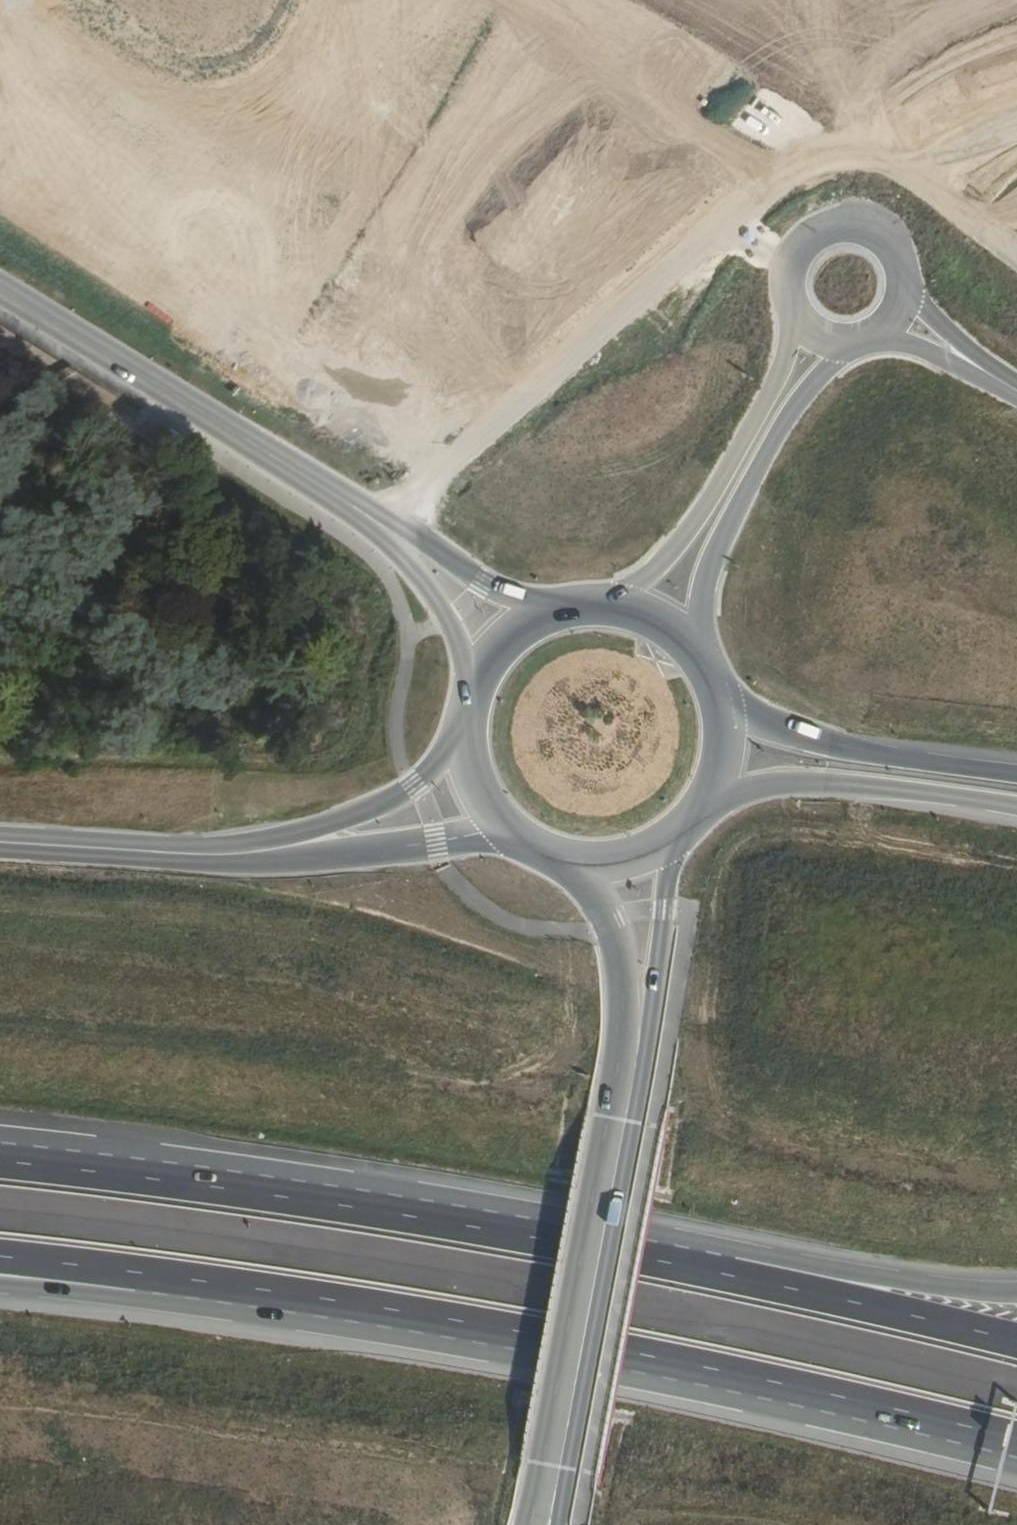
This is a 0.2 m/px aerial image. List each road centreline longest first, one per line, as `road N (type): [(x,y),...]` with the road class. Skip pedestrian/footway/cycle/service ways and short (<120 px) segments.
road 1 (trunk): [(147,1283),(640,1361),(1016,1449)]
road 2 (track): [(383,516),(807,160),(846,152),(894,163),(1016,255)]
road 3 (trunk): [(632,1256),(131,1174),(0,1161)]
road 4 (secondary): [(633,1058),(548,1524)]
road 5 (trunk): [(1016,1341),(632,1256)]
road 6 (tertiary): [(332,492),(0,289)]
road 7 (trunk): [(1016,1293),(972,1292),(703,1245),(632,1256)]
road 8 (secondary): [(206,856),(289,859),(491,837),(525,844)]
road 9 (trunk): [(708,806),(773,782),(1016,805)]
road 10 (secondary): [(461,724),(442,760),(383,804),(206,856)]
road 11 (trunk): [(1016,774),(806,738),(729,707)]
road 12 (tertiary): [(571,597),(512,593),(332,492)]
road 13 (tertiary): [(332,492),(419,576),(447,619),(467,688)]
road 14 (secondary): [(633,1058),(657,976),(674,859),(690,827)]
road 15 (secondary): [(554,858),(586,880),(623,953),(633,1058)]
road 16 (secondary): [(0,842),(206,856)]
road 17 (secondary): [(1016,129),(966,153),(874,232)]
road 18 (secondary): [(702,530),(783,392)]
road 19 (secondary): [(874,232),(837,226),(804,246),(791,282),(804,317)]
road 20 (trunk): [(0,1265),(147,1283)]
road 21 (trunk): [(0,1286),(147,1283)]
road 22 (secondary): [(554,858),(629,861),(690,827)]
road 23 (secondary): [(571,597),(504,631),(467,688)]
road 24 (secondary): [(461,724),(477,794),(525,844)]

